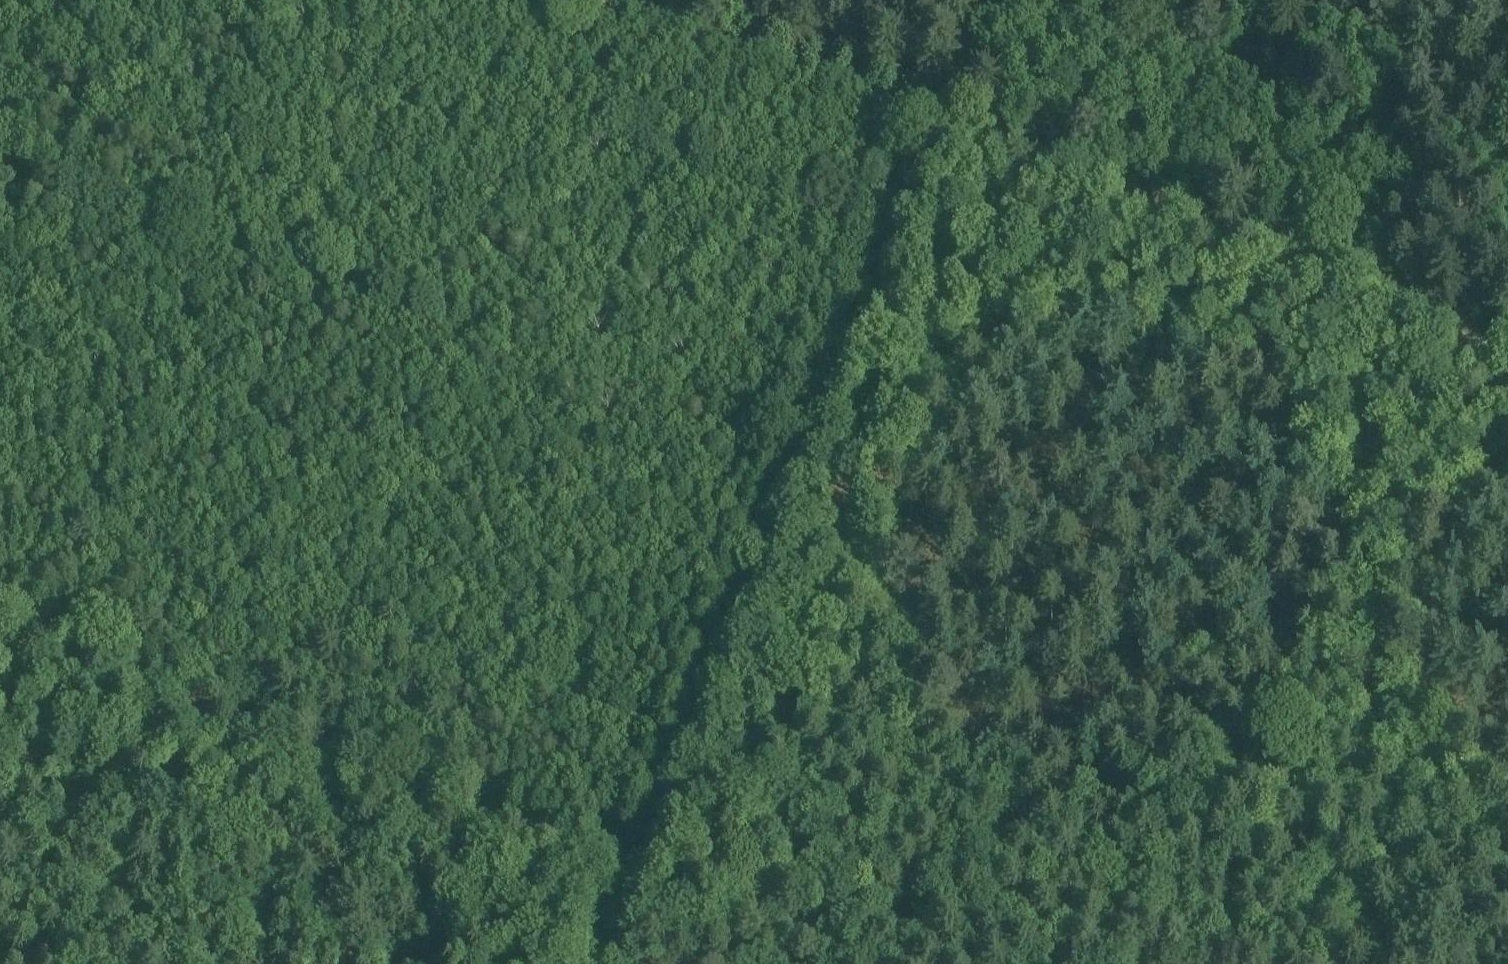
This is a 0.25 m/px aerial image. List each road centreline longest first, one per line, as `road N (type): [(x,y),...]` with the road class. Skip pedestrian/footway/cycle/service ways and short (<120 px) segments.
road 1 (track): [(604,963),(940,137)]
road 2 (track): [(1507,364),(940,137)]
road 3 (track): [(940,137),(599,0)]
road 4 (track): [(940,137),(994,0)]

